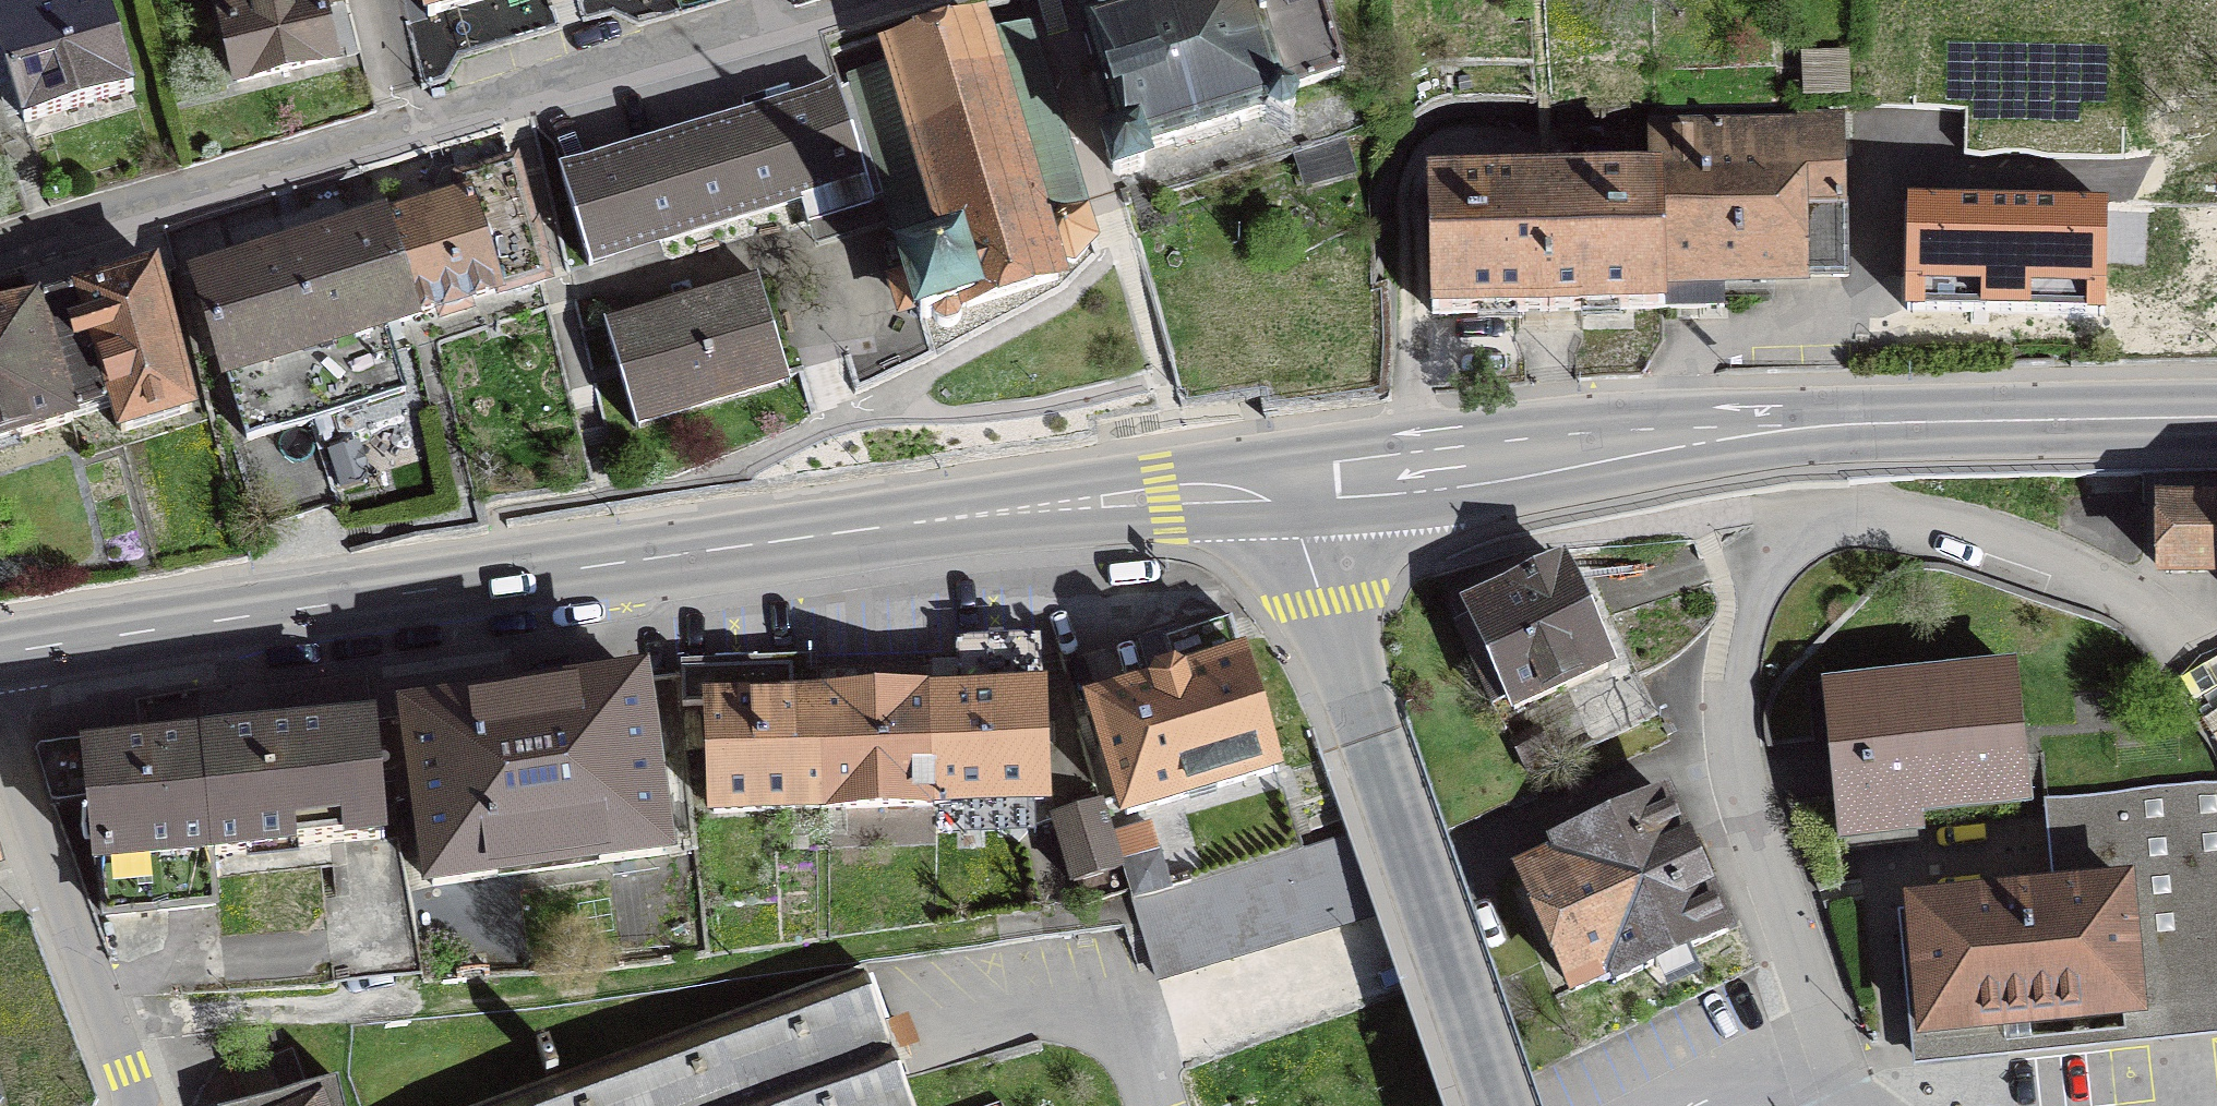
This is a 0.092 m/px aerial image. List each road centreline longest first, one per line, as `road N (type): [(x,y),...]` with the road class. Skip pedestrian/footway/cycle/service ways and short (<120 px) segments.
road 1 (secondary): [(0,657),(519,575),(1282,485)]
road 2 (residential): [(2216,655),(2196,635),(2048,571),(1904,535),(1818,545),(1783,569),(1736,698),(1736,762),(1833,1044),(1867,1105)]
road 3 (secondary): [(1282,485),(1820,427),(2216,420)]
road 4 (residential): [(0,259),(859,0)]
road 5 (residential): [(1282,485),(1494,1105)]
road 6 (residential): [(0,744),(139,1105)]

